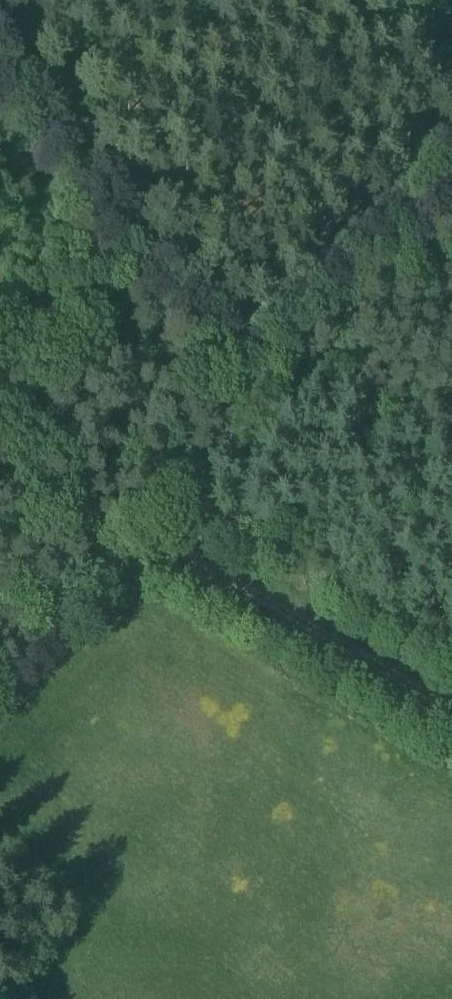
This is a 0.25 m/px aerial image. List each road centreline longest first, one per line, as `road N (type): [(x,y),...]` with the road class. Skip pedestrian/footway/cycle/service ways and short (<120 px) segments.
road 1 (track): [(0,95),(226,395)]
road 2 (track): [(155,546),(451,719)]
road 3 (track): [(226,395),(451,181)]
road 4 (track): [(155,546),(0,457)]
road 5 (track): [(226,395),(155,546)]
road 6 (track): [(93,510),(0,600)]

